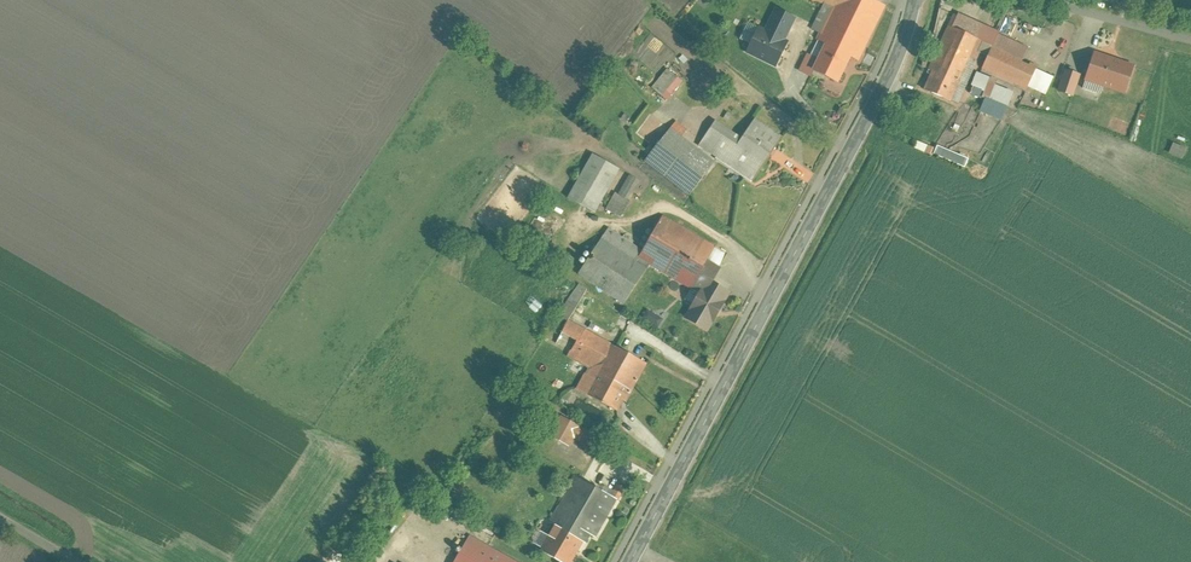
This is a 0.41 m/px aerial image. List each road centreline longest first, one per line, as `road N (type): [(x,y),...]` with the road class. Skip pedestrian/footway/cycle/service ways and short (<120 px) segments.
road 1 (tertiary): [(628,561),(896,67),(914,0)]
road 2 (unclassified): [(1190,39),(1037,0)]

